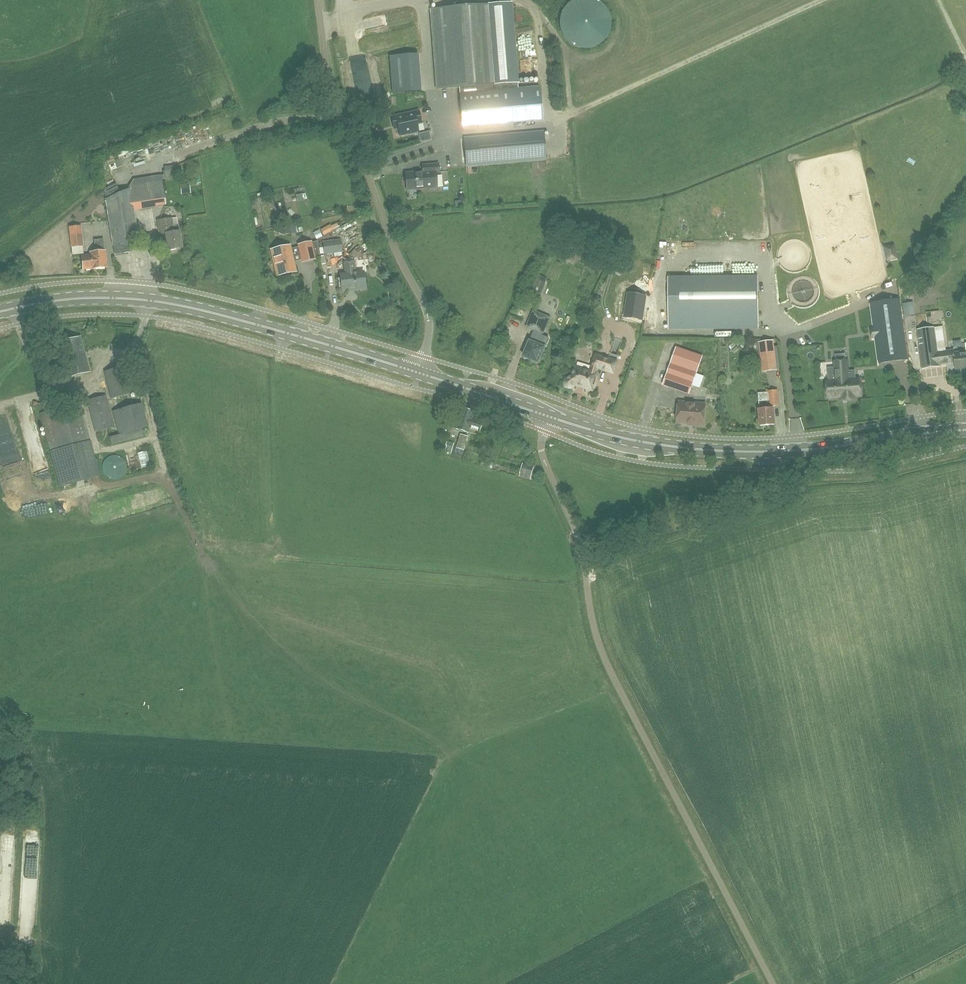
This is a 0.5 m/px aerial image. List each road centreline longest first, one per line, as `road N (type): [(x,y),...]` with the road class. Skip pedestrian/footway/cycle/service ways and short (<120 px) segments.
road 1 (unclassified): [(772,983),(606,664),(581,539),(543,456),(552,418)]
road 2 (primary): [(419,373),(204,308),(88,299),(0,314)]
road 3 (primary): [(552,418),(698,450),(965,430)]
road 4 (unclassified): [(419,373),(429,321),(362,167),(326,62),(315,0)]
road 5 (primary): [(552,418),(419,373)]

